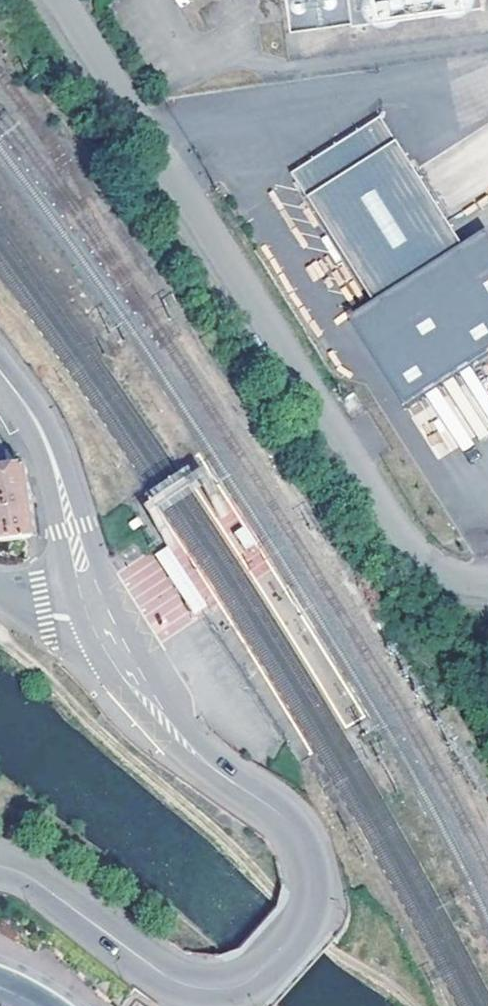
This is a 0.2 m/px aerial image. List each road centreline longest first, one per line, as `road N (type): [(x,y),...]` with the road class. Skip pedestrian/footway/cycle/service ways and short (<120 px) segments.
road 1 (secondary): [(0,866),(37,883),(170,980),(204,990),(251,981),(312,910),(297,836),(172,731),(102,619)]
road 2 (unclassified): [(63,0),(416,552),(442,573),(487,583)]
road 3 (track): [(0,639),(220,834),(335,952),(416,1005)]
road 4 (secondary): [(102,619),(44,433),(0,370)]

